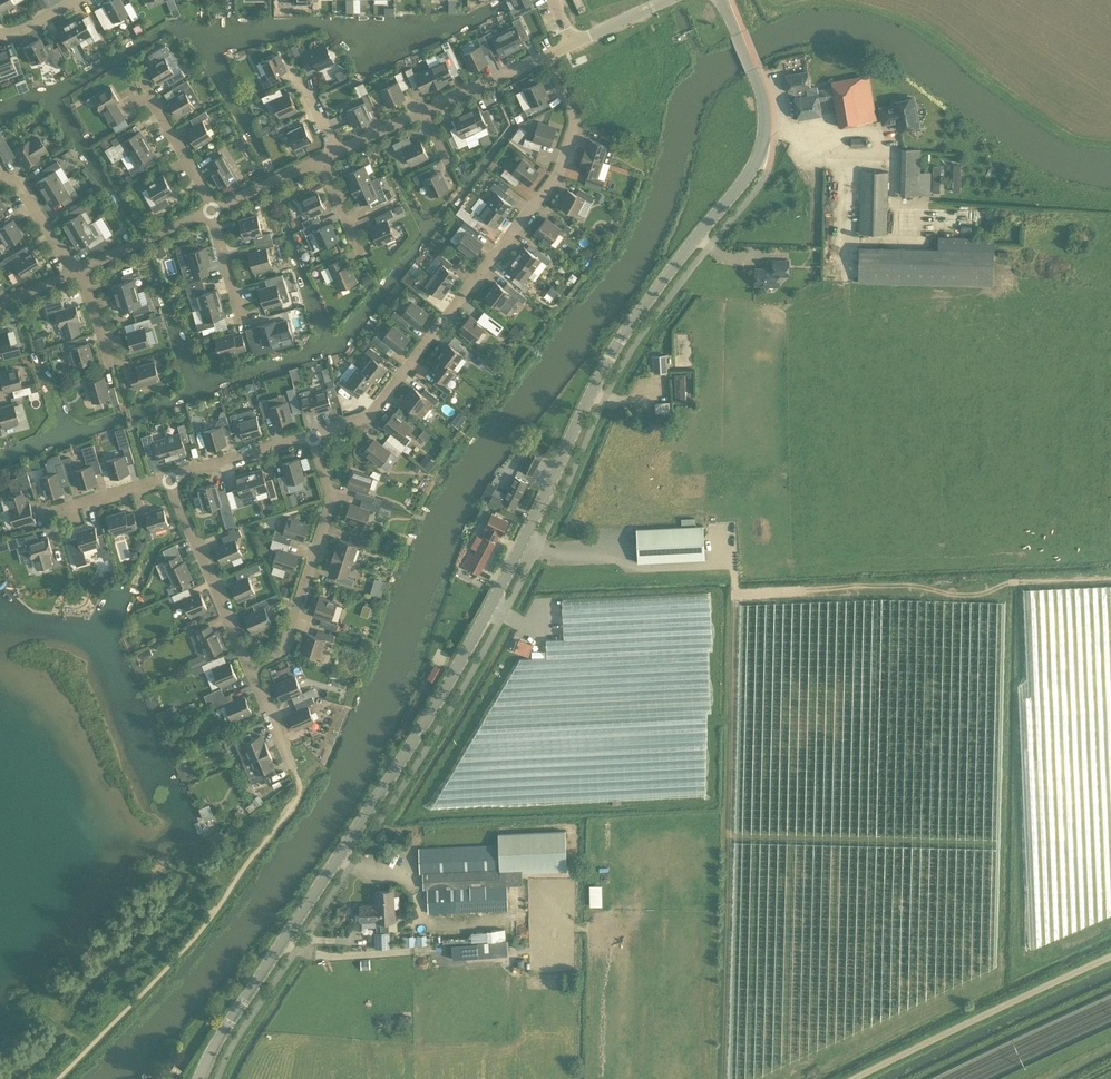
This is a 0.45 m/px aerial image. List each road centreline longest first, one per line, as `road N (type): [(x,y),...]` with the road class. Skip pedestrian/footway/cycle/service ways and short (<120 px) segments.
road 1 (tertiary): [(752,71),(766,122),(753,168),(641,309),(469,647),(199,1078)]
road 2 (residential): [(312,434),(373,412),(559,167),(578,122),(545,58)]
road 3 (unclassified): [(1110,956),(853,1078)]
road 4 (residential): [(249,667),(281,652),(331,507),(312,434)]
road 5 (residential): [(545,58),(339,152)]
road 6 (residential): [(249,667),(169,477)]
road 7 (residential): [(169,477),(312,434)]
road 8 (residential): [(212,211),(81,270)]
road 9 (residential): [(212,211),(152,103)]
road 10 (residential): [(321,159),(212,211)]

